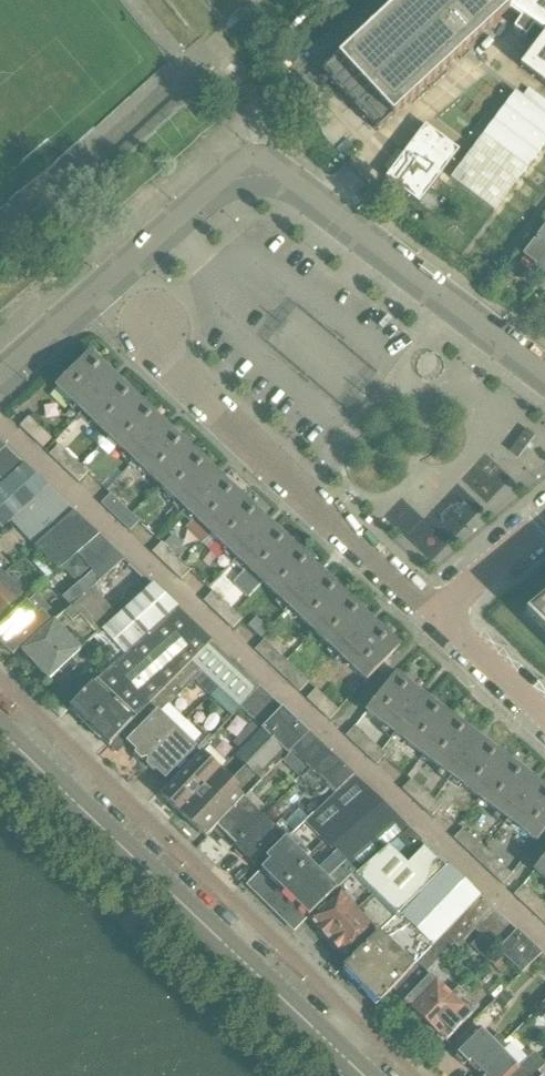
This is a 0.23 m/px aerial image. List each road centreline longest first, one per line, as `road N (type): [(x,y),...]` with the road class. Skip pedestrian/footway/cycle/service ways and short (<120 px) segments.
road 1 (residential): [(544,376),(289,173),(256,168),(216,192),(0,384)]
road 2 (secondary): [(362,1075),(0,731)]
road 3 (residential): [(438,615),(160,357),(151,325)]
road 4 (residential): [(544,716),(438,615)]
road 5 (residential): [(438,615),(544,521)]

